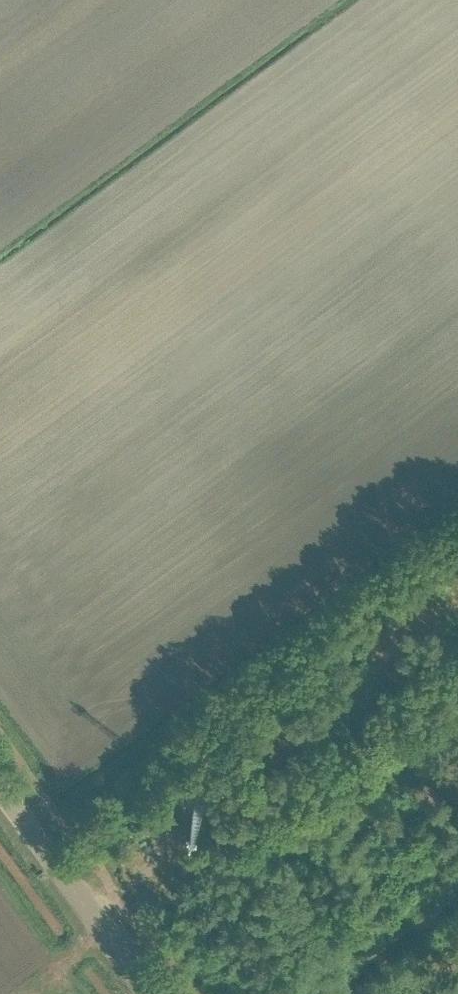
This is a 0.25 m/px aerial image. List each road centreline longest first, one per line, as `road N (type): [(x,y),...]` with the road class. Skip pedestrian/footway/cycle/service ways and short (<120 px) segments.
road 1 (tertiary): [(151,993),(0,790)]

